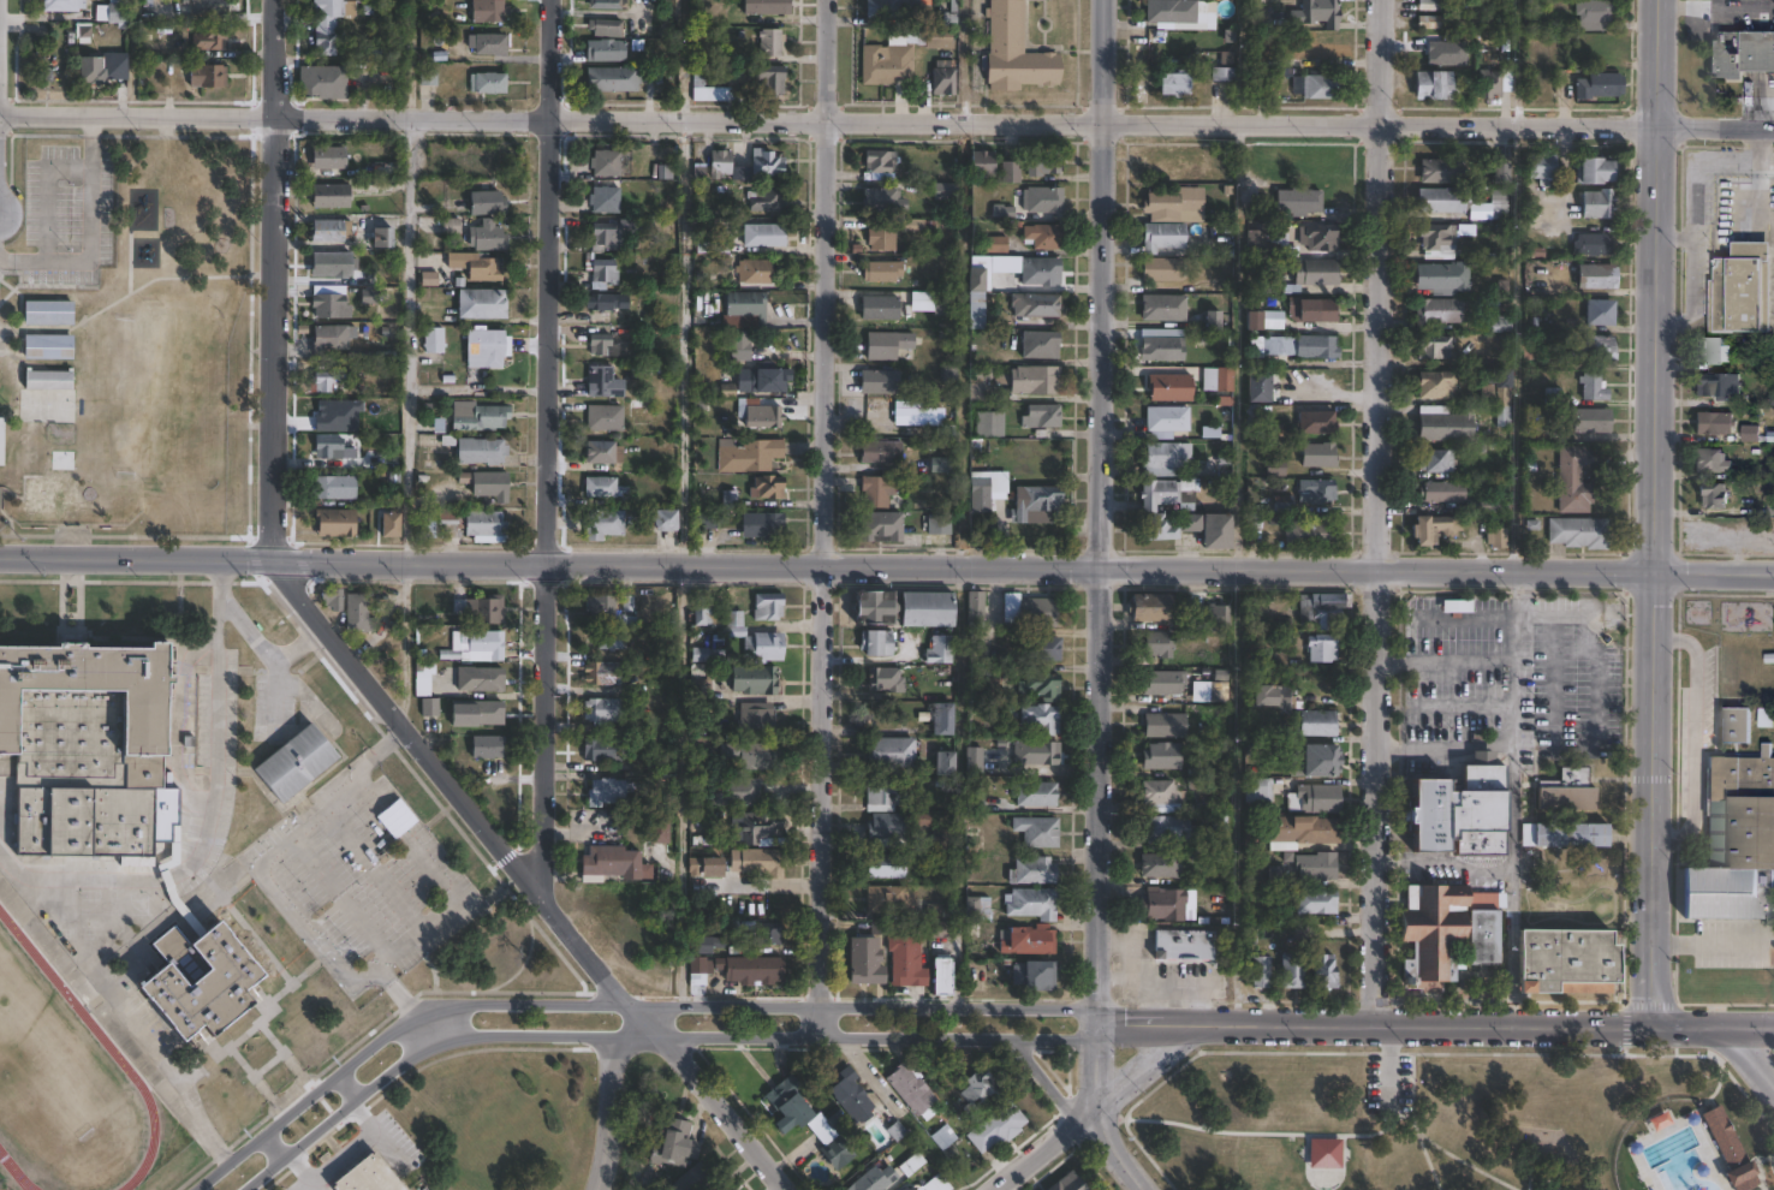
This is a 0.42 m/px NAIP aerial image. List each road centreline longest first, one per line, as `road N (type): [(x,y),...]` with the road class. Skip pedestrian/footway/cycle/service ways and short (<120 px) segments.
road 1 (residential): [(1773,124),(274,115)]
road 2 (residential): [(785,1189),(662,1037),(588,972),(547,918),(554,0)]
road 3 (tertiary): [(0,557),(1101,567)]
road 4 (residential): [(818,1037),(825,0)]
road 5 (residential): [(1371,1027),(1381,0)]
road 6 (residential): [(547,918),(285,582),(272,535),(274,115)]
road 7 (residential): [(1773,1030),(1095,1024)]
road 8 (tertiary): [(1659,0),(1654,575)]
road 9 (tertiary): [(1105,0),(1101,567)]
road 10 (tertiary): [(1101,567),(1654,575)]
road 11 (tertiary): [(1101,567),(1093,1113)]
road 12 (residential): [(623,1004),(492,1004),(418,1019),(196,1189)]
road 13 (residential): [(1095,1024),(1068,1008),(623,1004)]
road 14 (residential): [(247,1189),(389,1072),(441,1046),(499,1036),(662,1037)]
road 15 (residential): [(1654,575),(1651,1029)]
road 16 (residential): [(662,1037),(1068,1041),(1095,1024)]
road 17 (residential): [(0,113),(274,115)]
road 18 (residential): [(609,1036),(601,1189)]
road 19 (residential): [(1093,1113),(1197,1025)]
road 20 (residential): [(1093,1113),(995,1189)]
road 21 (tertiary): [(1654,575),(1773,577)]

